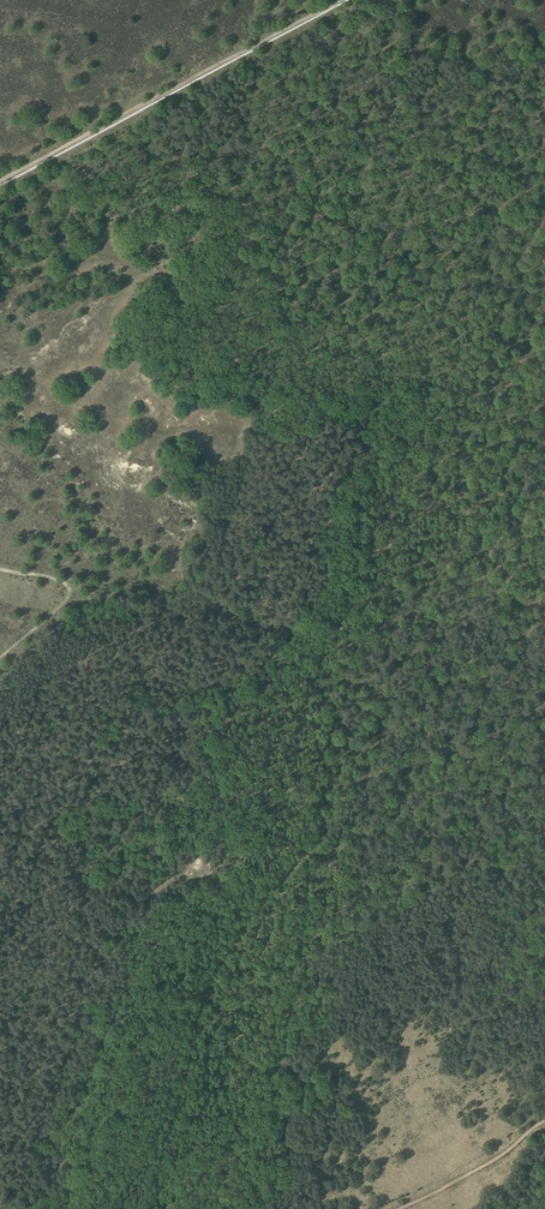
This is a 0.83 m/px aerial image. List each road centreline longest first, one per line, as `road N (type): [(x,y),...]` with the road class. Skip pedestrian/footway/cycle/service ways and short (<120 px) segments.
road 1 (track): [(340,0),(0,180)]
road 2 (track): [(0,658),(70,591),(0,568)]
road 3 (track): [(544,1121),(482,1168),(401,1208)]

